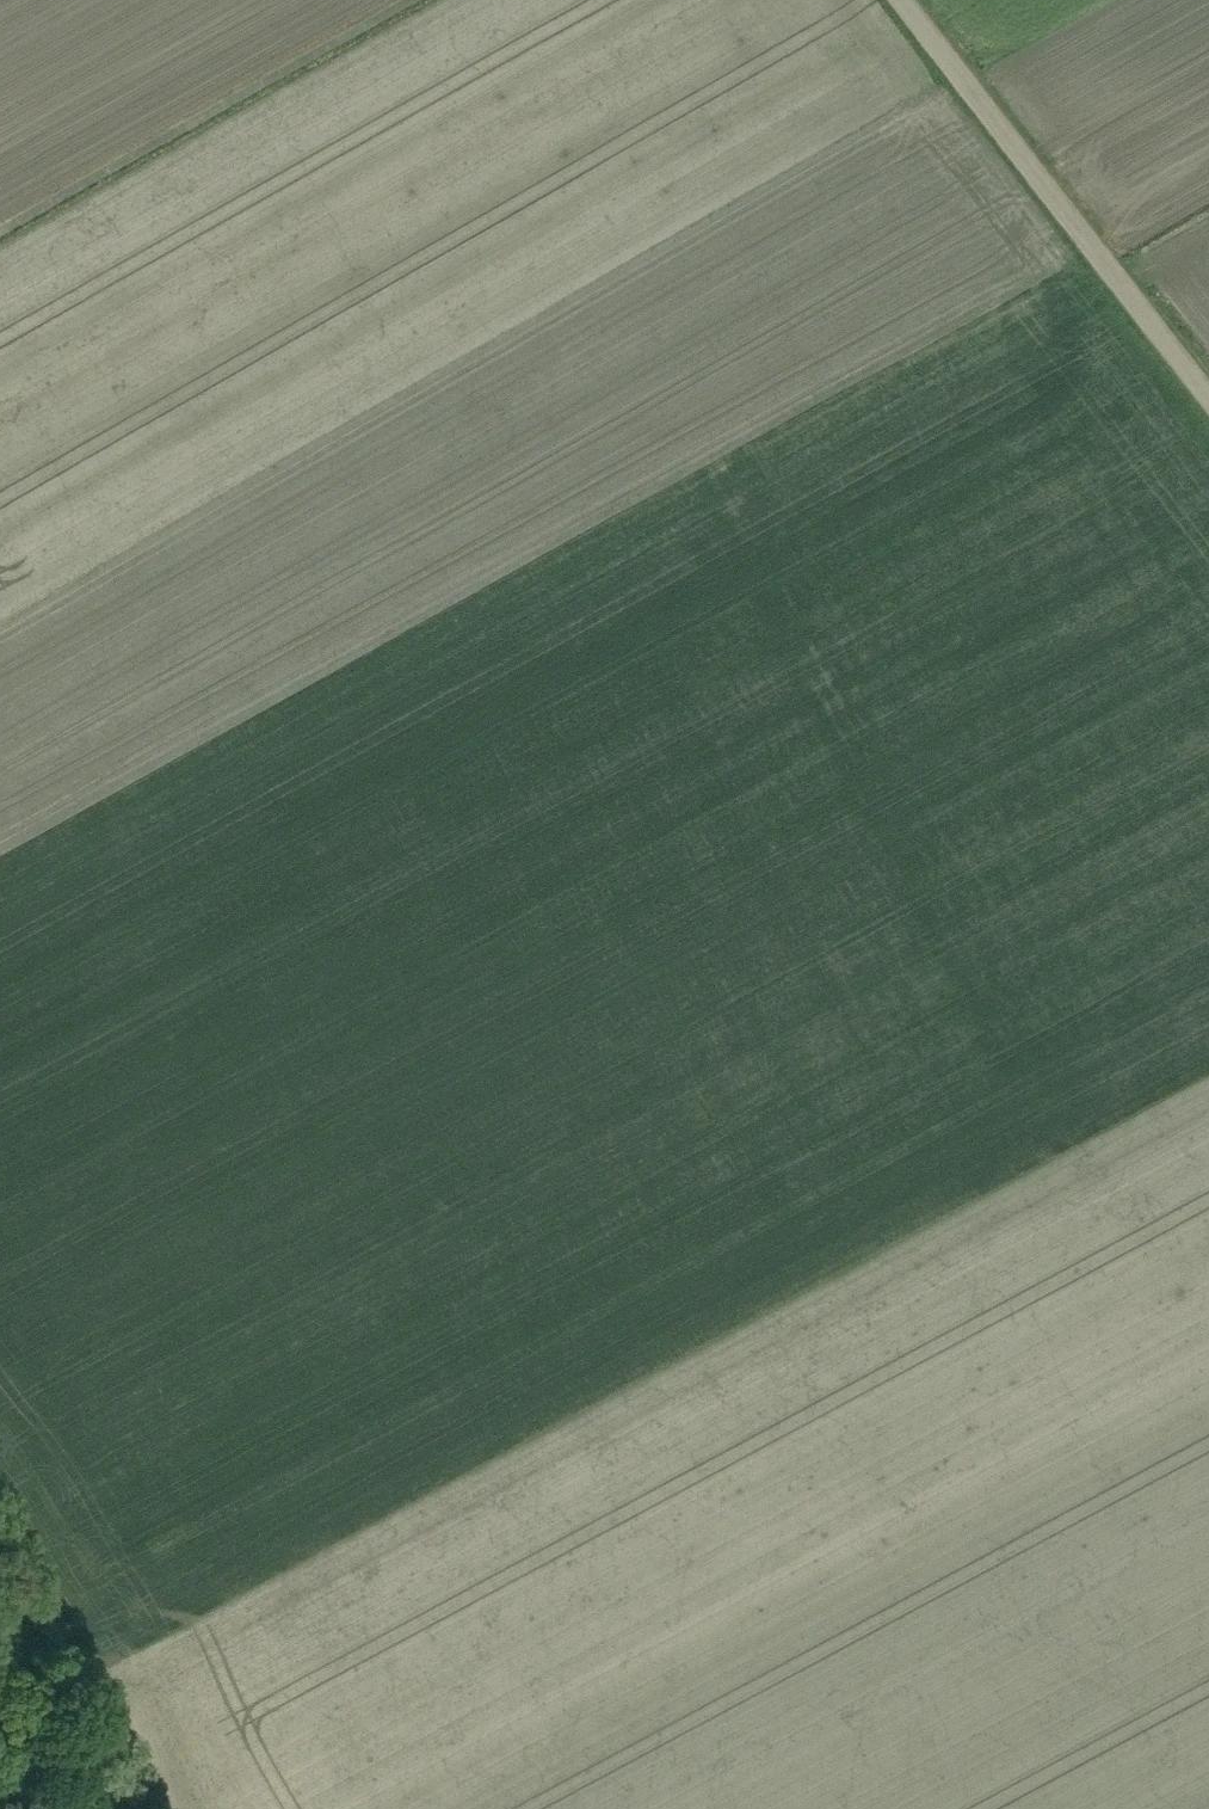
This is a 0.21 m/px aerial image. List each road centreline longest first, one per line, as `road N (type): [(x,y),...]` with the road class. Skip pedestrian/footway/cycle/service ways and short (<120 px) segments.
road 1 (unclassified): [(1208,404),(902,0)]

